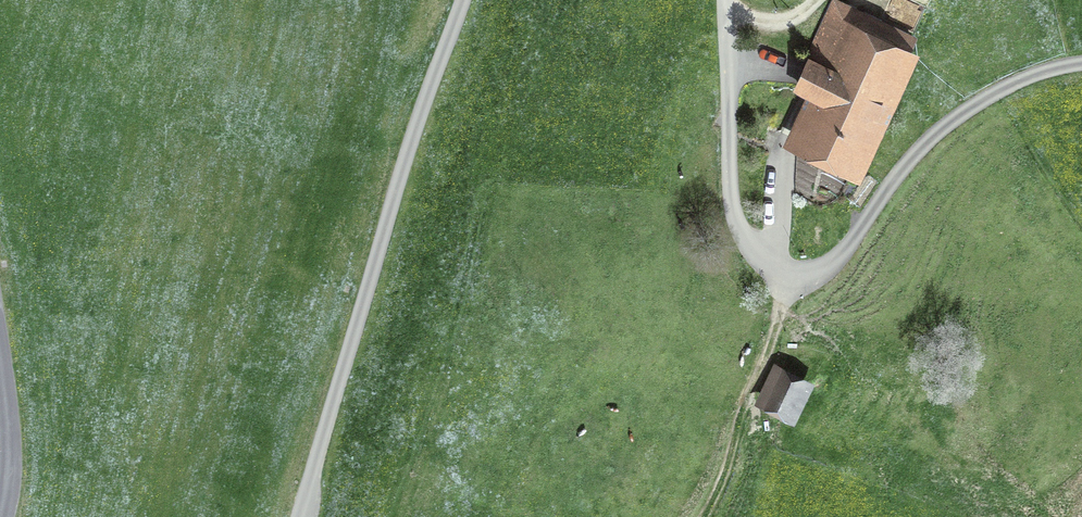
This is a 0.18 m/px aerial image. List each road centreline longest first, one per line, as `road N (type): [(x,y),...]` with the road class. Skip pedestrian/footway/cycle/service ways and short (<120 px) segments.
road 1 (track): [(1081,63),(998,92),(942,127),(833,261),(791,273),(757,255),(731,203),(725,0)]
road 2 (track): [(462,0),(297,516)]
road 3 (track): [(703,516),(791,273)]
road 4 (unclassified): [(2,516),(9,437),(0,360)]

